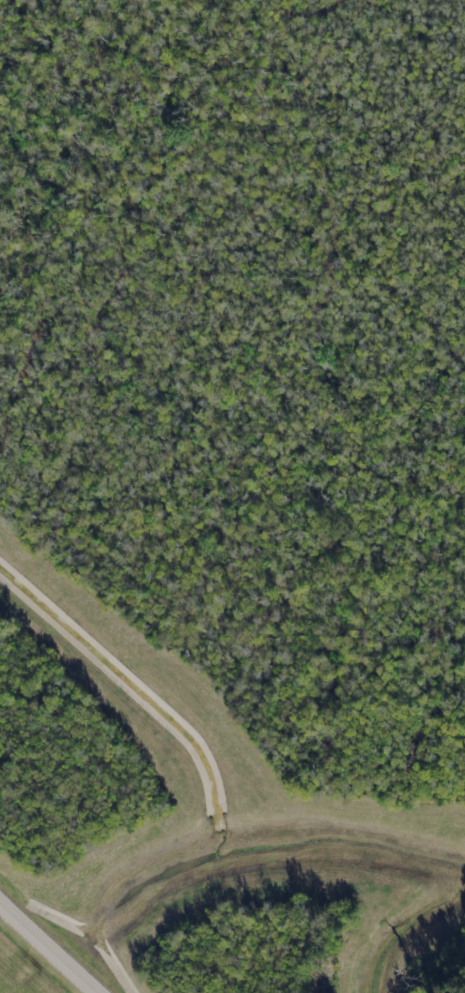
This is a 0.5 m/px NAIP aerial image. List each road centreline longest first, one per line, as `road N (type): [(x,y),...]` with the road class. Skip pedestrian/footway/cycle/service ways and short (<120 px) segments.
road 1 (residential): [(92,992),(0,909)]

